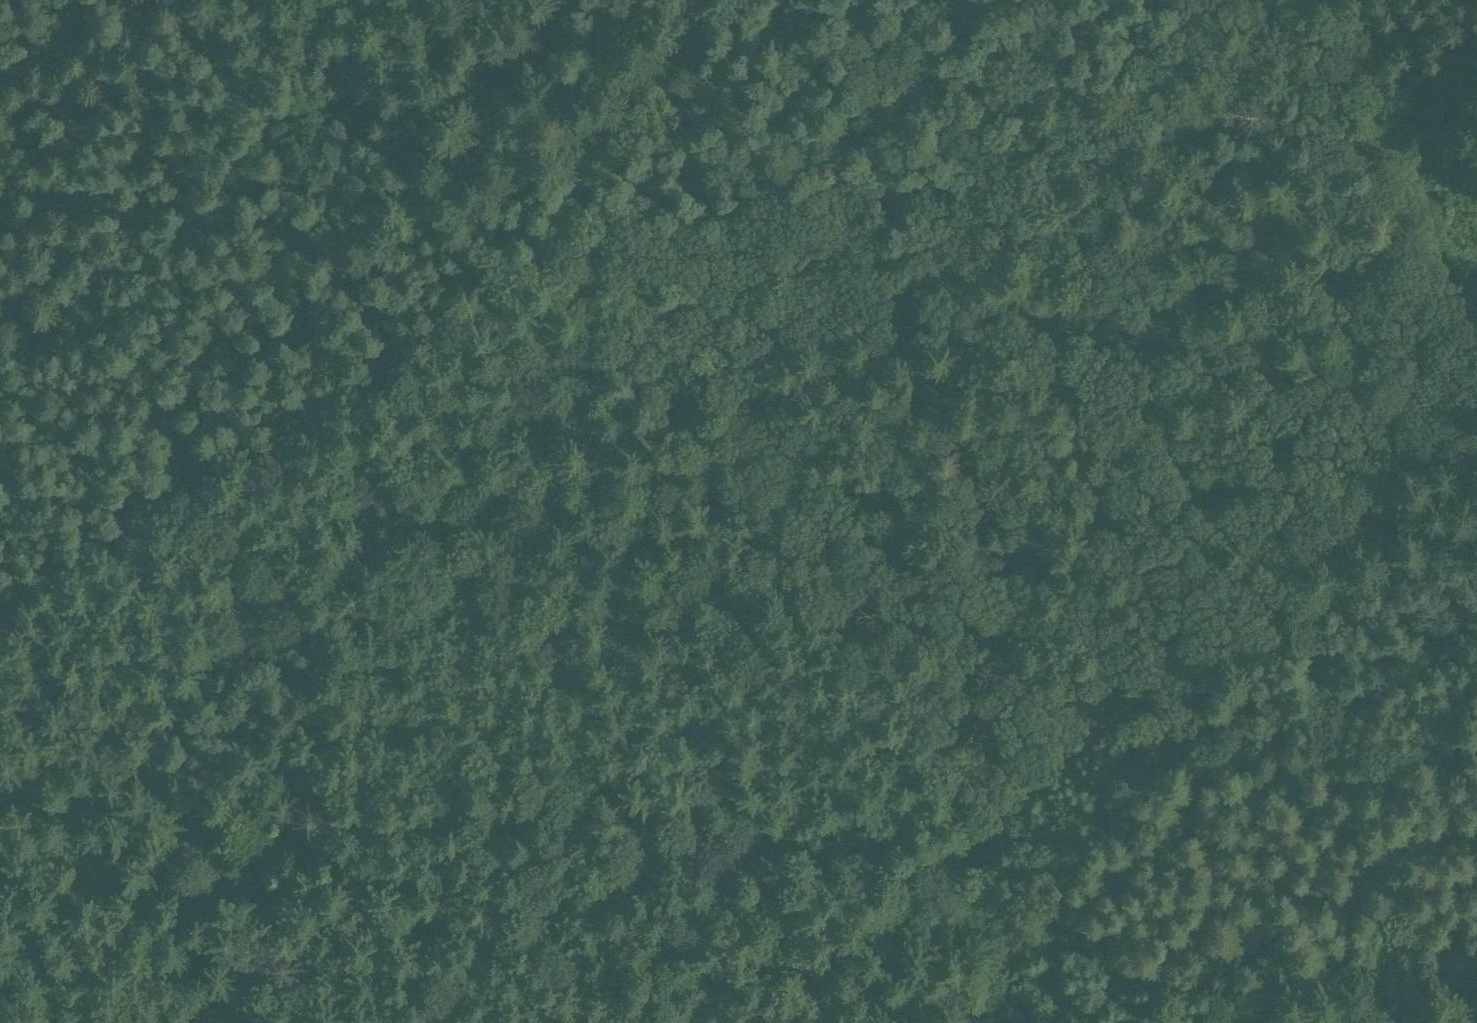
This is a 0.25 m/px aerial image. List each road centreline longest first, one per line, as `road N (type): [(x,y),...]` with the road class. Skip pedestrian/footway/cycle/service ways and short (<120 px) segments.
road 1 (track): [(1476,408),(763,1022)]
road 2 (track): [(1328,0),(1342,11),(1429,204),(1446,272),(1476,336)]

